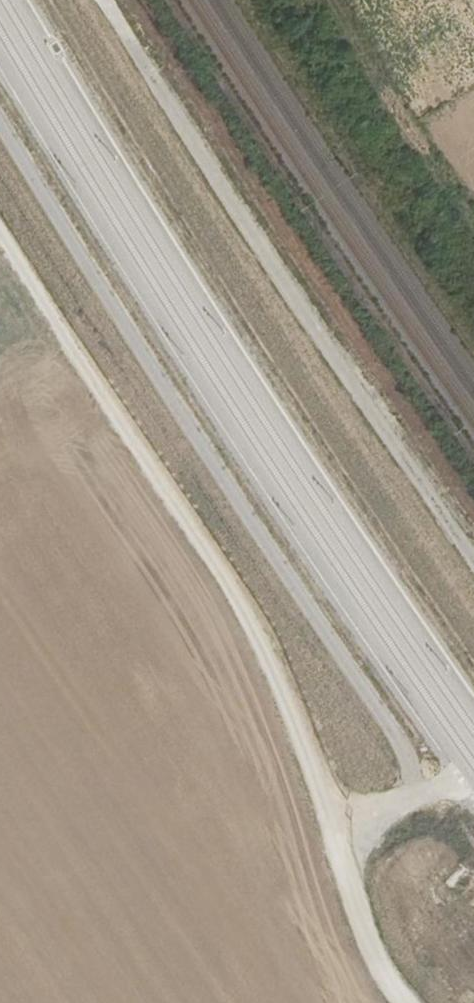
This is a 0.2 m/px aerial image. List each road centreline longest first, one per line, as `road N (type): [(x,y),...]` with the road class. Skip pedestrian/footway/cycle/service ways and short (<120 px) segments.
road 1 (track): [(406,1002),(387,981),(319,776),(238,596),(0,212)]
road 2 (track): [(337,831),(410,798),(408,755),(65,232),(0,119)]
road 3 (track): [(107,0),(473,548)]

